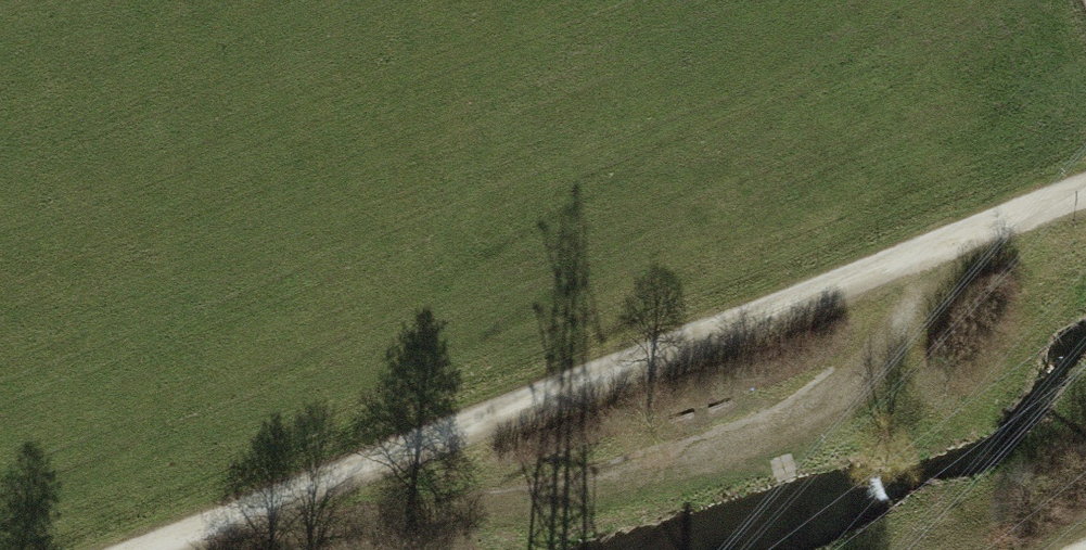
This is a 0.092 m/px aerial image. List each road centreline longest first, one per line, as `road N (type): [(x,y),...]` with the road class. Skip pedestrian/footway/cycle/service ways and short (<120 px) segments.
road 1 (track): [(149,549),(1085,191)]
road 2 (track): [(934,249),(911,317),(793,416),(613,488),(398,499),(301,492)]

